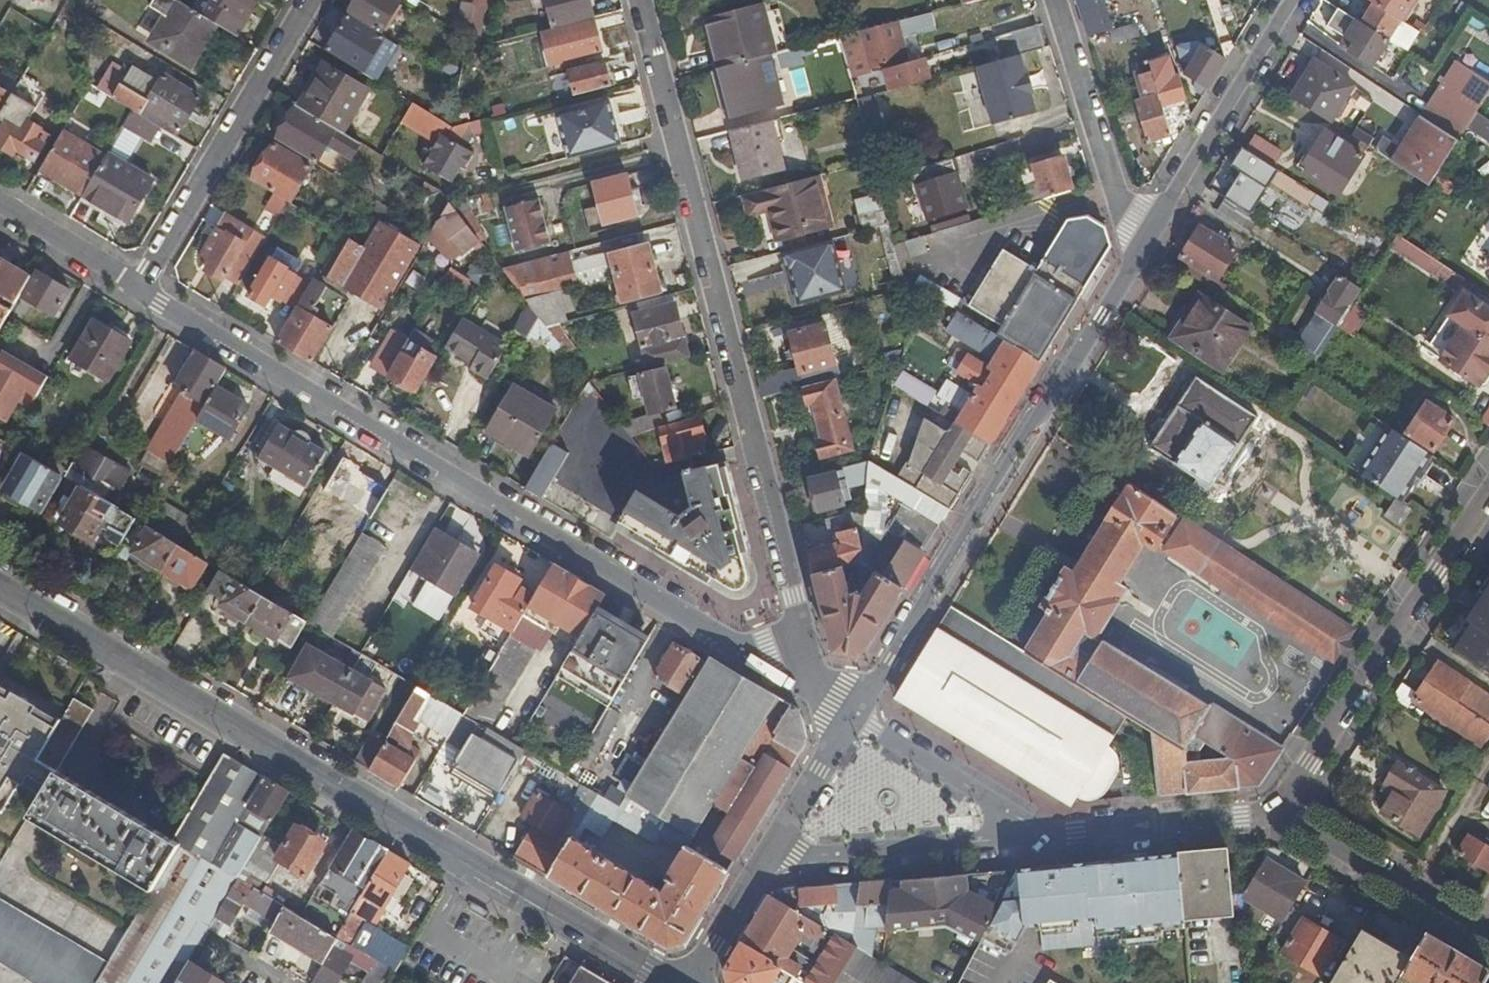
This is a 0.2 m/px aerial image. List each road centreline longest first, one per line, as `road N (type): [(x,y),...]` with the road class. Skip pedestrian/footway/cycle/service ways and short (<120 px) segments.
road 1 (residential): [(133,288),(731,637),(812,677)]
road 2 (secondary): [(0,587),(668,982)]
road 3 (residential): [(812,677),(641,0)]
road 4 (residential): [(856,718),(1140,255)]
road 5 (residential): [(1488,495),(1277,813)]
road 6 (residential): [(307,0),(133,288)]
road 7 (residential): [(1140,255),(1294,0)]
road 8 (residential): [(1059,0),(1140,255)]
road 9 (residential): [(774,847),(796,857),(1038,834)]
road 10 (residential): [(1277,813),(1488,935)]
road 11 (residential): [(1038,834),(1277,813)]
road 12 (residential): [(1038,834),(856,718)]
road 13 (residential): [(692,982),(774,847)]
road 14 (residential): [(0,207),(133,288)]
road 15 (residential): [(774,847),(856,718)]

